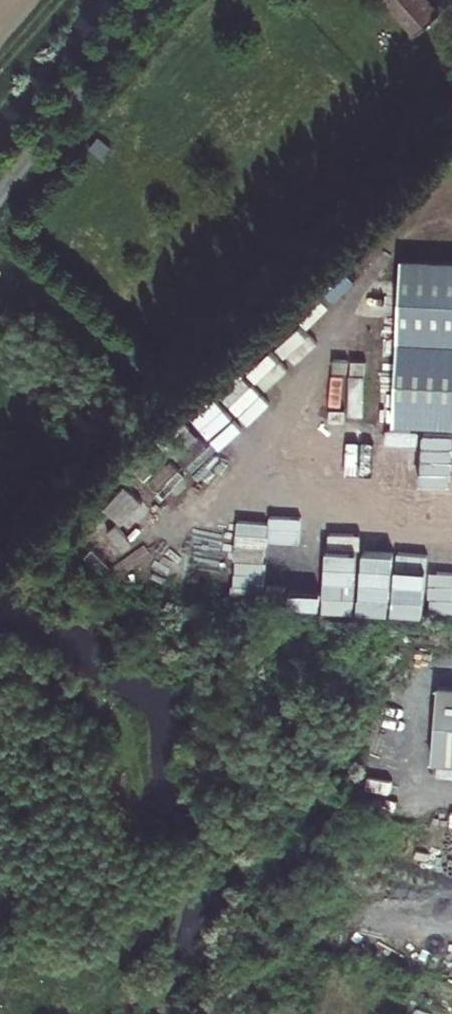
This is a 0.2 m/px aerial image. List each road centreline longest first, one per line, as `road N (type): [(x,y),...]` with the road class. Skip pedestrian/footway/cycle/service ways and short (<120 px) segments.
road 1 (track): [(451,517),(334,509),(271,474),(311,360),(375,258),(451,188)]
road 2 (residential): [(154,0),(0,191)]
road 3 (track): [(0,267),(143,386)]

